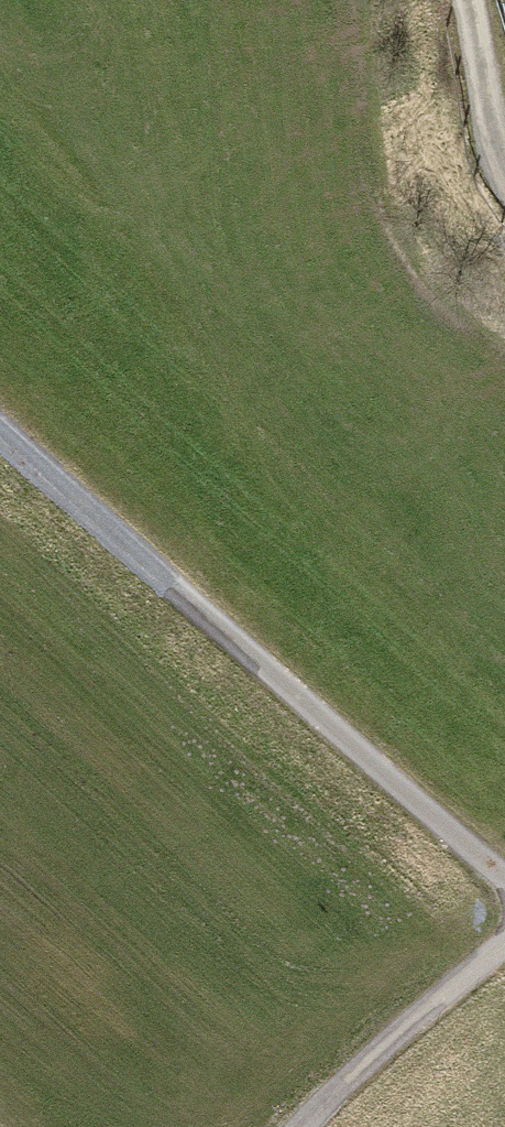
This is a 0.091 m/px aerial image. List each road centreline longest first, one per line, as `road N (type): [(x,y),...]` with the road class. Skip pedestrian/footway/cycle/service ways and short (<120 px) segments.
road 1 (track): [(504,883),(0,444)]
road 2 (track): [(305,1126),(346,1078),(504,953)]
road 3 (track): [(504,169),(495,153),(472,0)]

